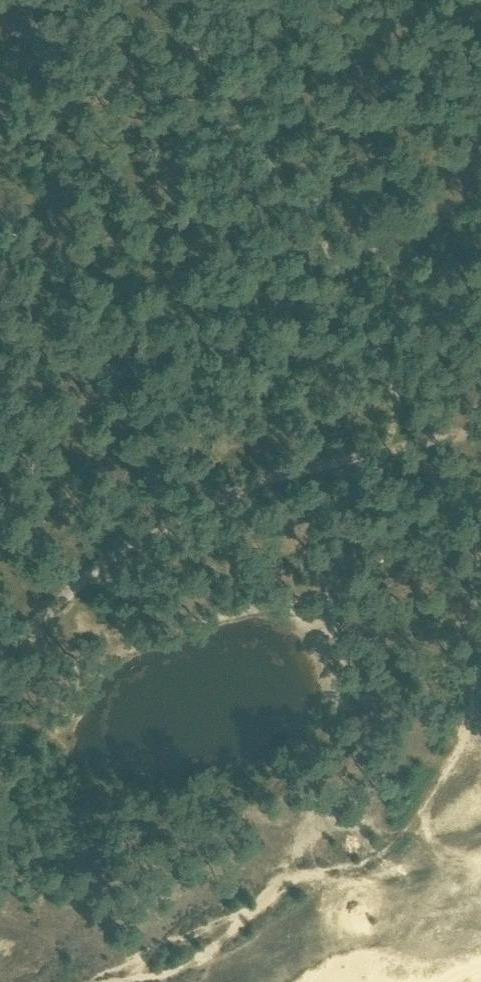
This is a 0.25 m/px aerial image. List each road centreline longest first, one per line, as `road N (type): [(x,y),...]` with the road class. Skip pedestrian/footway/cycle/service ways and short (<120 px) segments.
road 1 (track): [(0,639),(185,509),(240,483),(382,448)]

